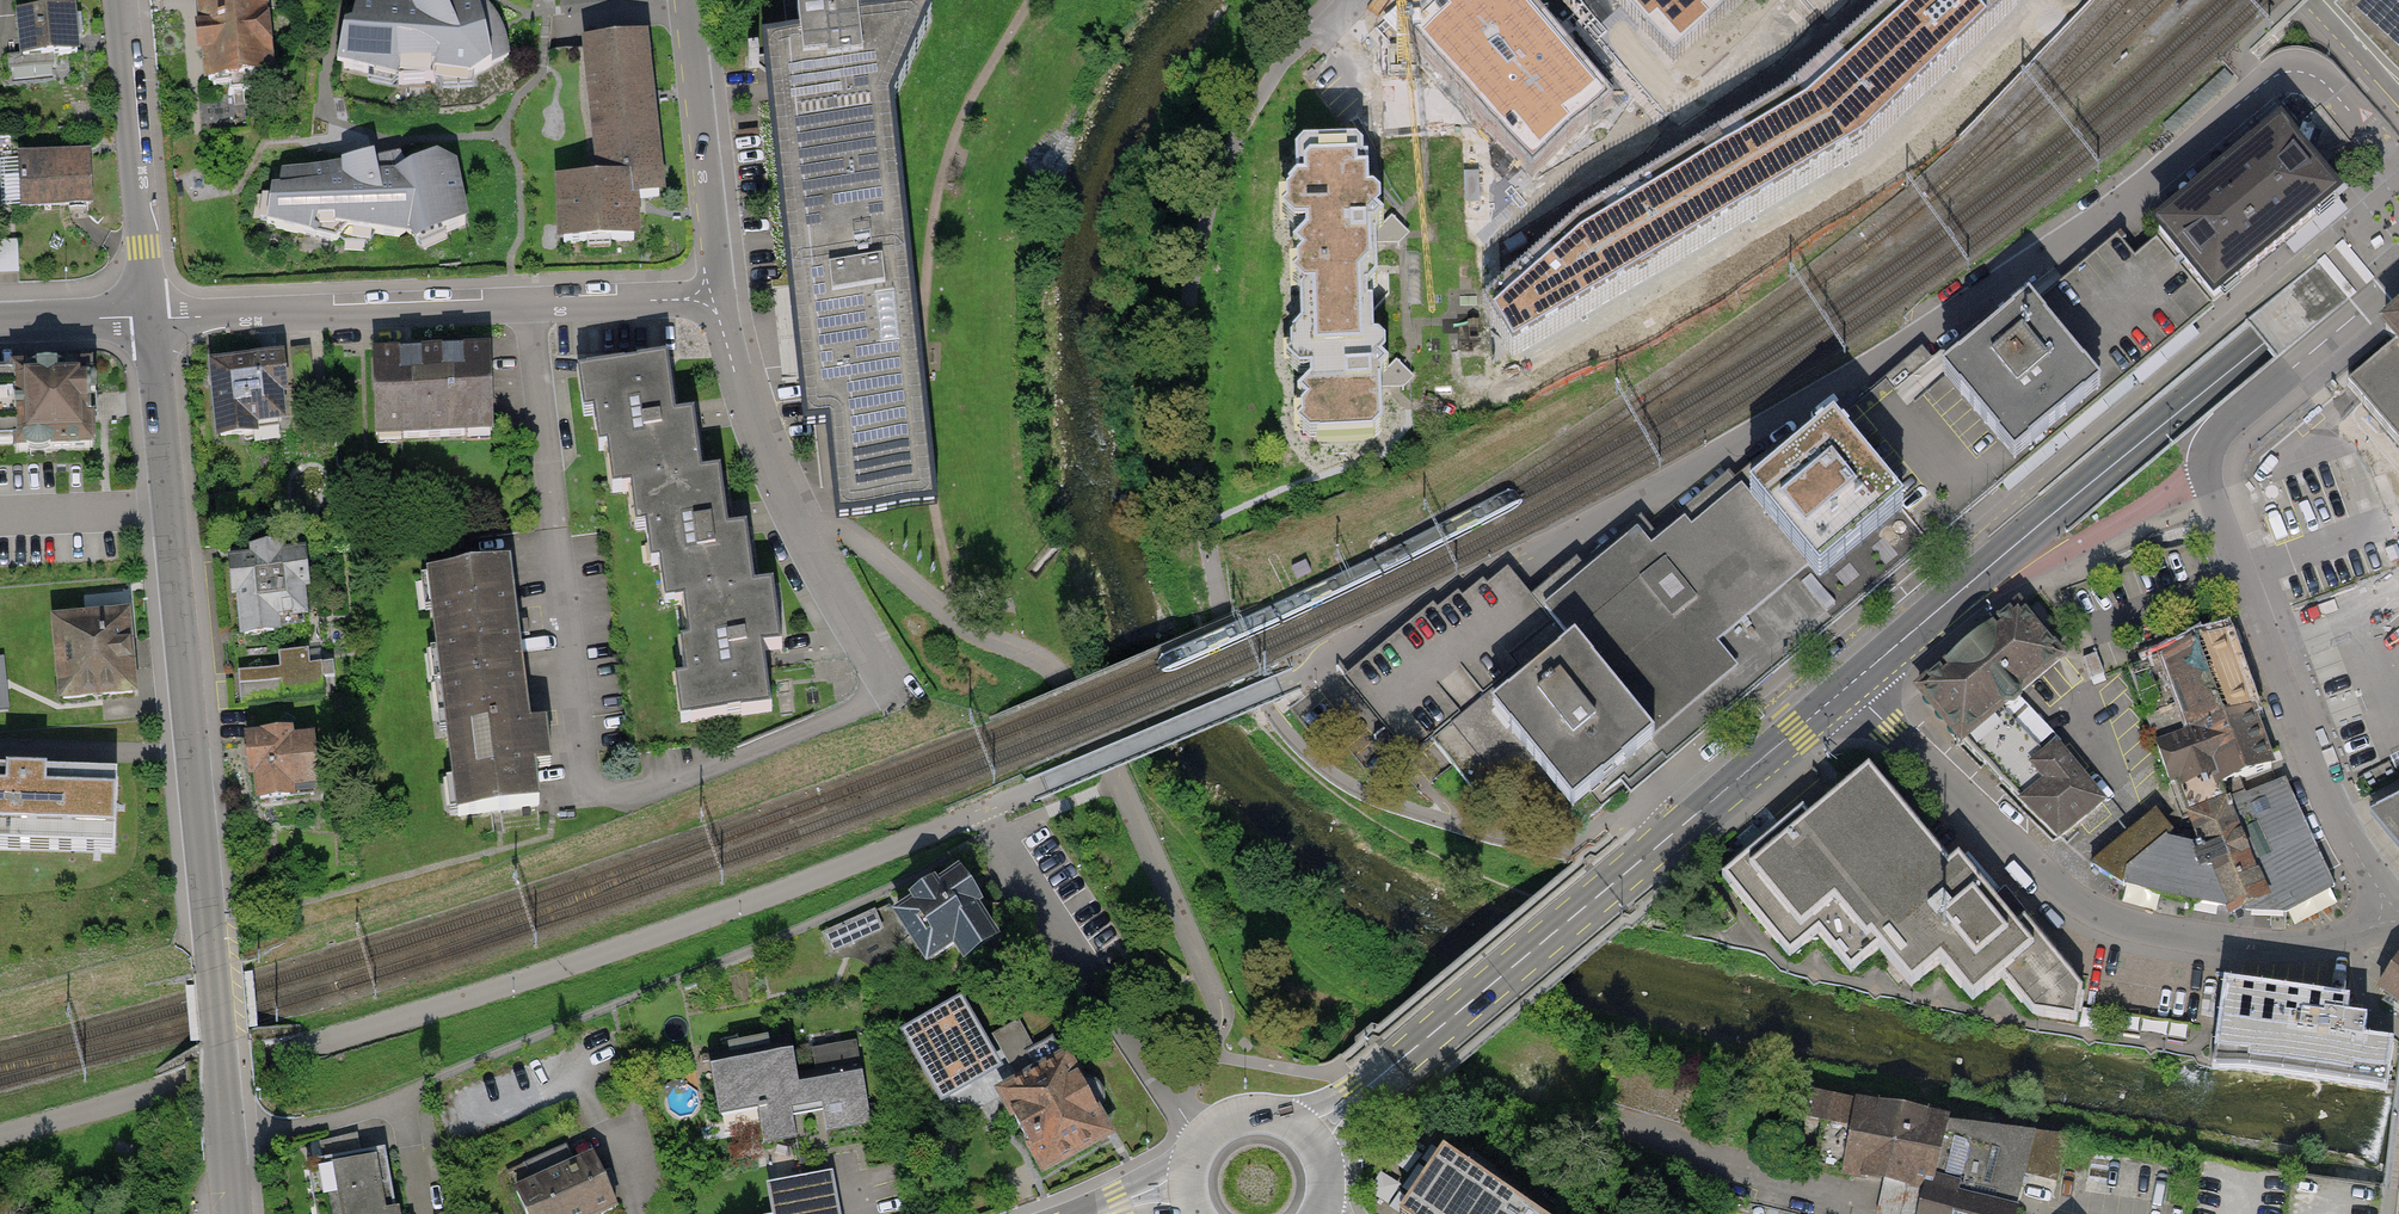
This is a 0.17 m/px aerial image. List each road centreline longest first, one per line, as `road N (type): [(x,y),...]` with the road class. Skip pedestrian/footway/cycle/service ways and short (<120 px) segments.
road 1 (residential): [(149,322),(232,1213)]
road 2 (primary): [(1310,1138),(1849,685)]
road 3 (residential): [(1849,685),(2082,906),(2155,931),(2286,946),(2355,937),(2389,914)]
road 4 (residential): [(717,302),(149,322)]
road 5 (primary): [(1849,685),(2262,341)]
road 6 (residential): [(2389,914),(2327,806),(2206,477)]
road 7 (residential): [(890,687),(794,523),(745,405),(717,302)]
road 8 (residential): [(1205,1137),(997,836)]
road 9 (residential): [(121,0),(149,322)]
road 10 (residential): [(717,302),(683,0)]
road 11 (residential): [(2398,277),(2214,437),(2206,477)]
road 12 (primary): [(2398,220),(2262,341)]
road 13 (residential): [(149,322),(0,327)]

